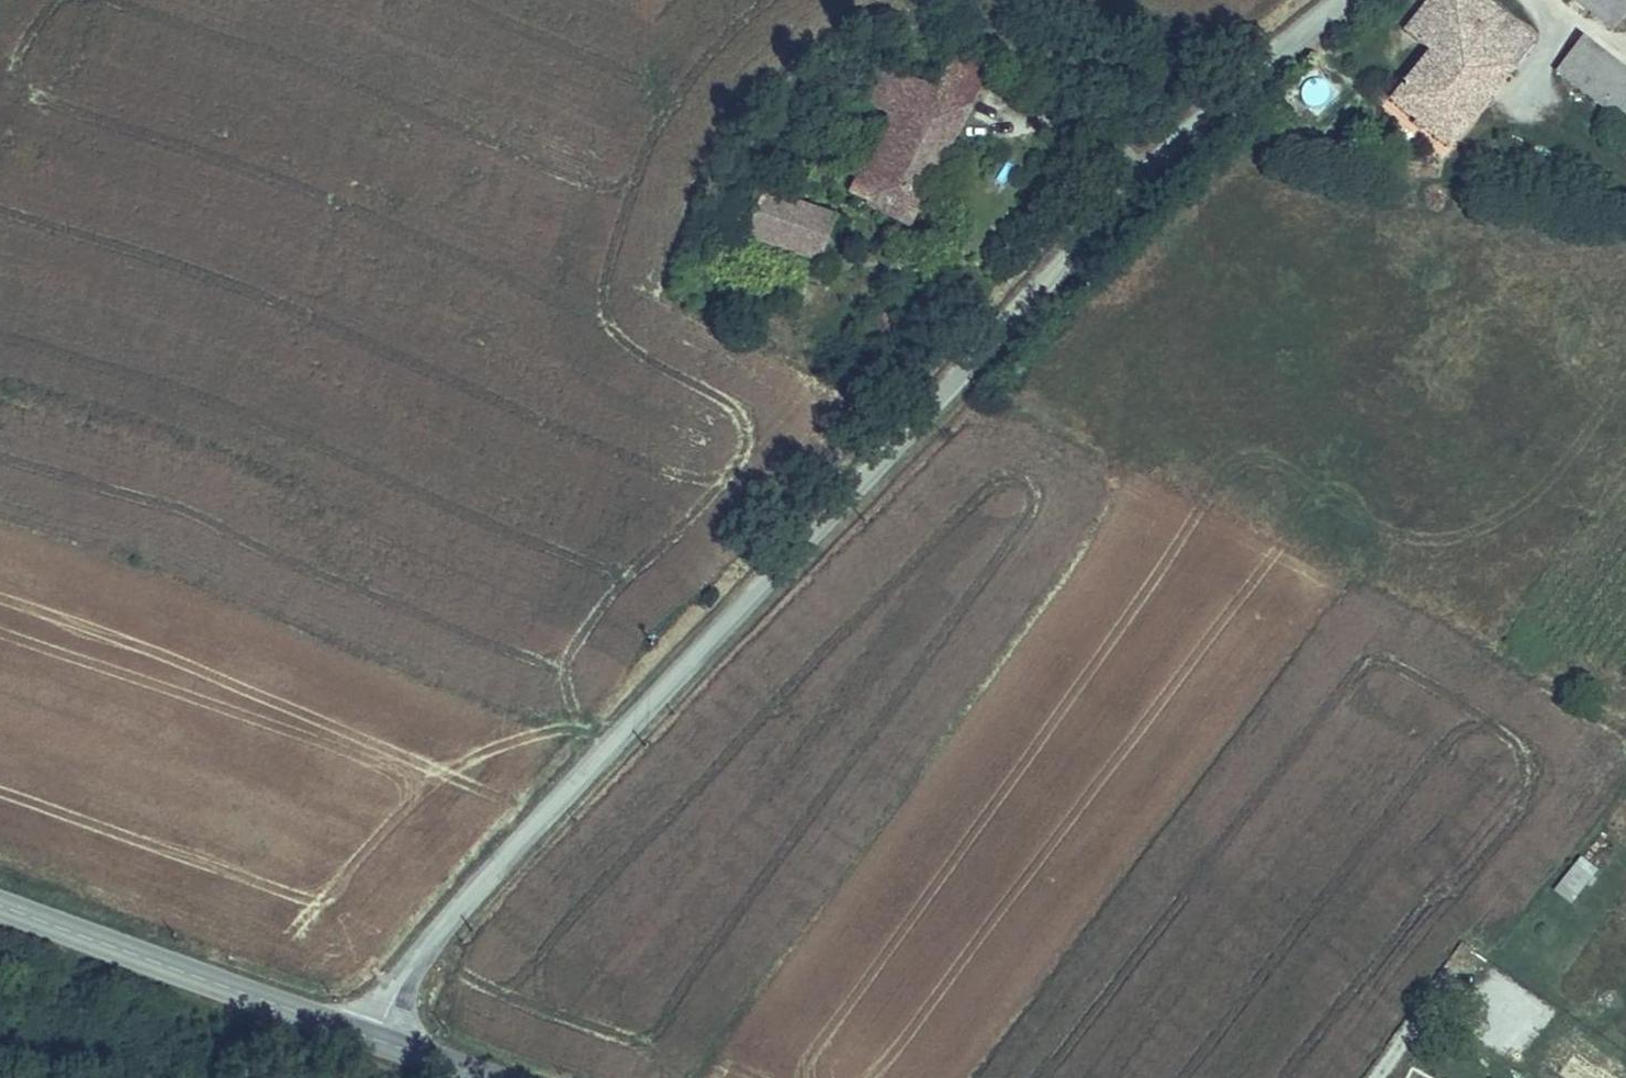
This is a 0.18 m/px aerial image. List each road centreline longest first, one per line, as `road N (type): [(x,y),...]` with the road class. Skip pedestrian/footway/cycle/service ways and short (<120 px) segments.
road 1 (unclassified): [(1344,0),(1138,184),(731,617),(428,945),(371,1037)]
road 2 (tertiary): [(371,1037),(0,905)]
road 3 (tertiary): [(488,1077),(371,1037)]

